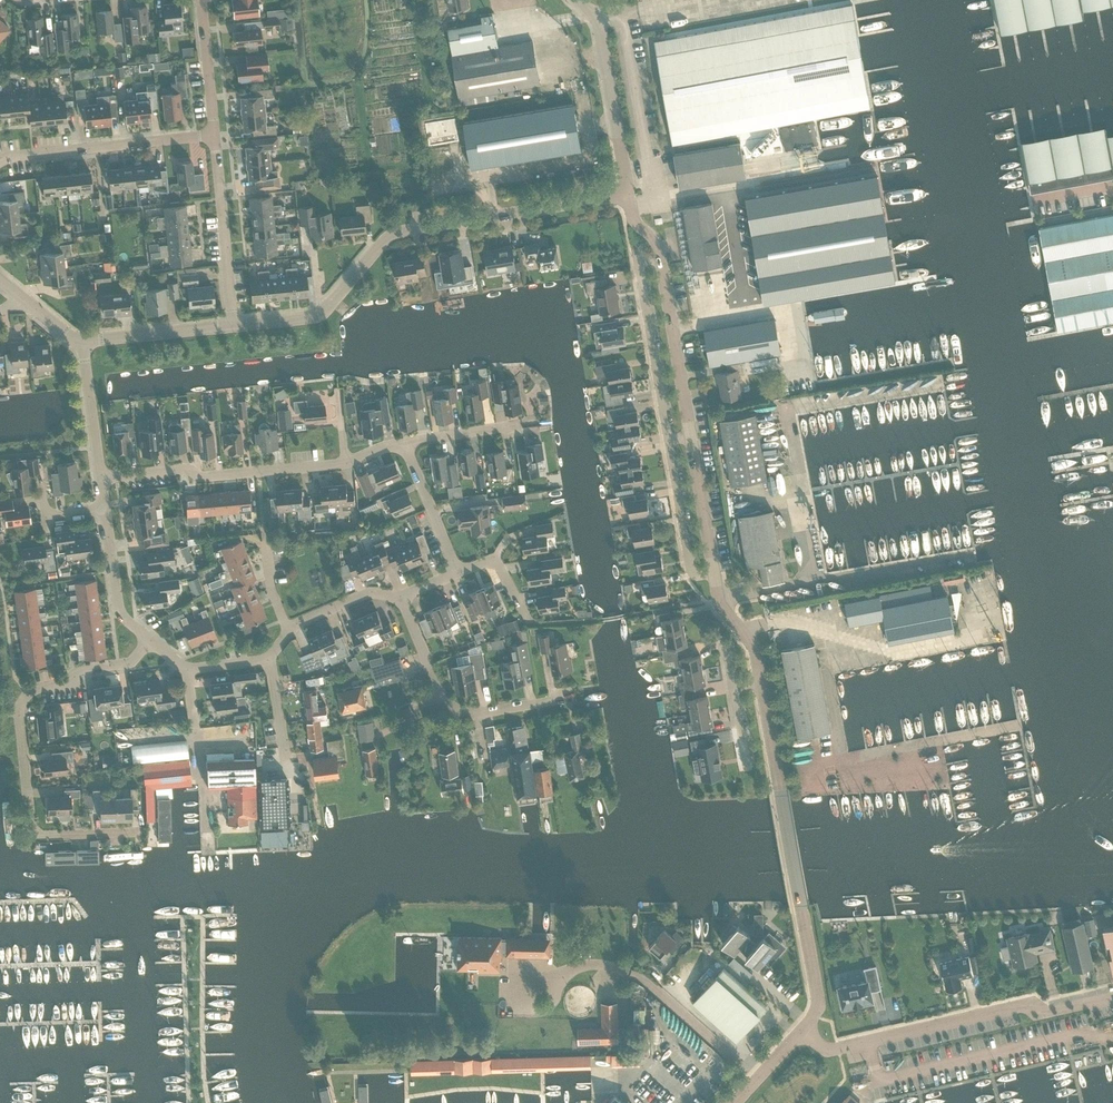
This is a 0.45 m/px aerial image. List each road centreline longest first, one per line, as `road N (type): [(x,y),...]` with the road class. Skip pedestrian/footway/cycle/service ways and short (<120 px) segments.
road 1 (unclassified): [(234,327),(321,315),(388,239),(410,231),(628,199)]
road 2 (residential): [(136,834),(37,836),(19,719),(32,693),(67,687),(81,671),(131,663),(148,642)]
road 3 (unclassified): [(800,1032),(816,998),(760,684)]
road 4 (unclassified): [(800,1032),(834,1052),(1028,1006),(1042,1016),(1112,1000)]
road 5 (residential): [(101,478),(347,464)]
road 6 (residential): [(562,700),(459,712),(444,702),(400,599)]
road 7 (residential): [(0,164),(12,157),(215,137)]
road 8 (unclassified): [(628,199),(603,31),(575,0)]
road 9 (residential): [(665,443),(634,263),(660,252)]
road 10 (residential): [(234,327),(215,137)]
road 11 (unclassified): [(693,439),(660,252)]
road 12 (residential): [(717,573),(690,568),(665,443)]
road 13 (unclassified): [(82,342),(234,327)]
road 14 (residential): [(148,642),(114,608),(104,510)]
road 15 (residential): [(404,444),(458,574)]
road 16 (residential): [(215,137),(198,0)]
road 17 (residential): [(101,478),(82,342)]
road 18 (unclassified): [(717,573),(693,439)]
road 19 (unclassified): [(760,684),(751,641),(723,612),(717,573)]
road 20 (residential): [(400,599),(362,596),(288,631)]

